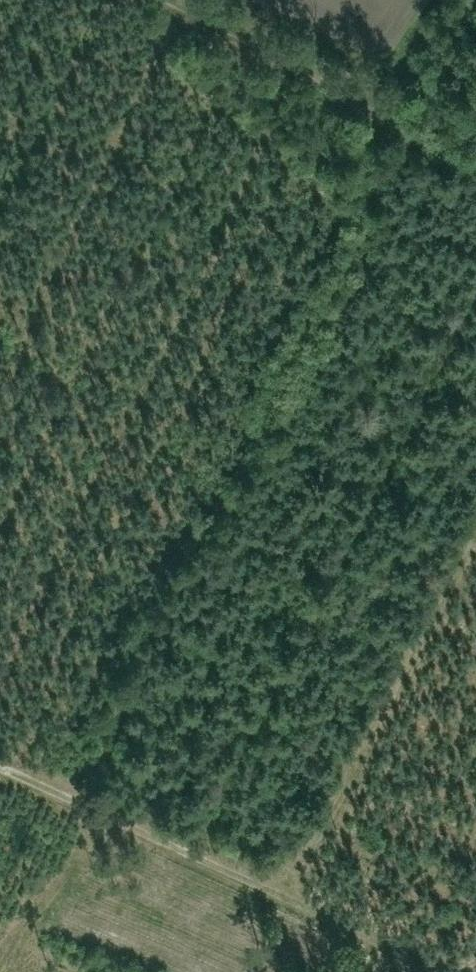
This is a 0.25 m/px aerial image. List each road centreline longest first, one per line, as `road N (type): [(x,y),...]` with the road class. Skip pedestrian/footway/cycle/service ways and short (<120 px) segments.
road 1 (track): [(0,765),(426,971)]
road 2 (track): [(282,902),(475,537)]
road 3 (track): [(181,4),(0,371)]
road 4 (track): [(325,74),(475,151)]
road 5 (track): [(325,74),(174,0)]

